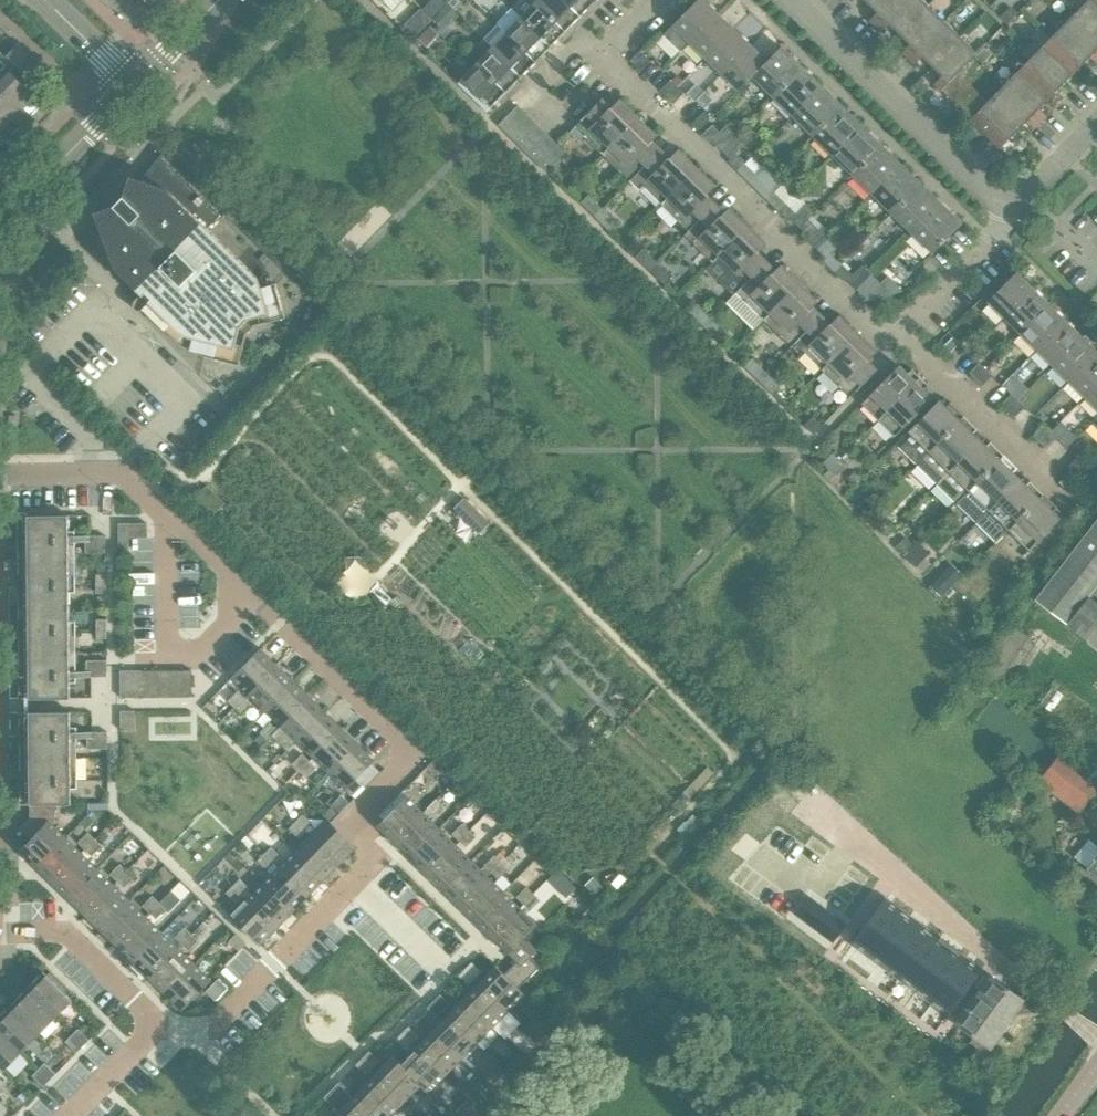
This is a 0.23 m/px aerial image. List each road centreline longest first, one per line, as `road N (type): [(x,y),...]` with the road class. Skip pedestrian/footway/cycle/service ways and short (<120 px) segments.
road 1 (residential): [(157,1026),(213,1025),(355,881),(376,855),(352,821),(417,753),(289,627)]
road 2 (residential): [(606,50),(891,334)]
road 3 (residential): [(793,0),(991,198)]
road 4 (residential): [(164,515),(168,654),(195,653),(251,598)]
road 5 (residential): [(1071,496),(891,334)]
road 6 (tertiary): [(135,85),(0,230)]
road 7 (residential): [(157,1026),(66,931),(0,934)]
road 8 (residential): [(164,515),(127,473),(0,476)]
road 9 (residential): [(891,334),(995,229),(991,198)]
road 10 (residential): [(991,198),(1016,191),(1096,111)]
road 11 (residential): [(559,115),(530,87),(571,49),(606,50)]
road 12 (residential): [(68,1115),(157,1026)]
road 13 (tertiary): [(135,85),(50,0)]

